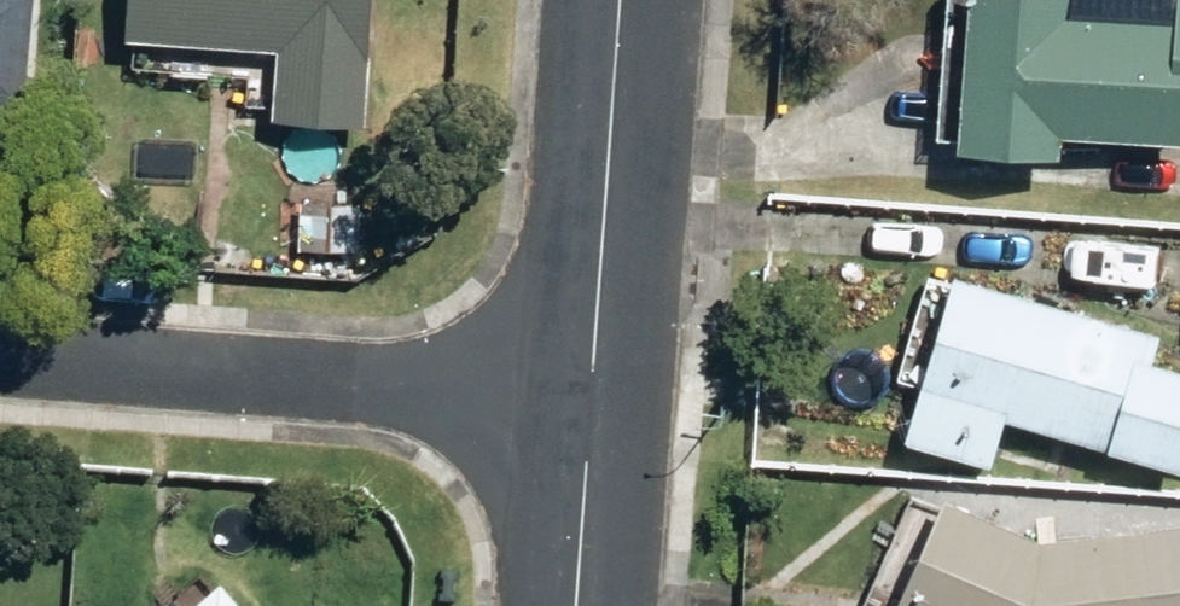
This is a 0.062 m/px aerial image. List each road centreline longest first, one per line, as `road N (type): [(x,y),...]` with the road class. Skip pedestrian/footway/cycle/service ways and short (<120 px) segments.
road 1 (residential): [(593,394),(0,352)]
road 2 (tertiary): [(622,0),(593,394)]
road 3 (tertiary): [(593,394),(577,605)]

